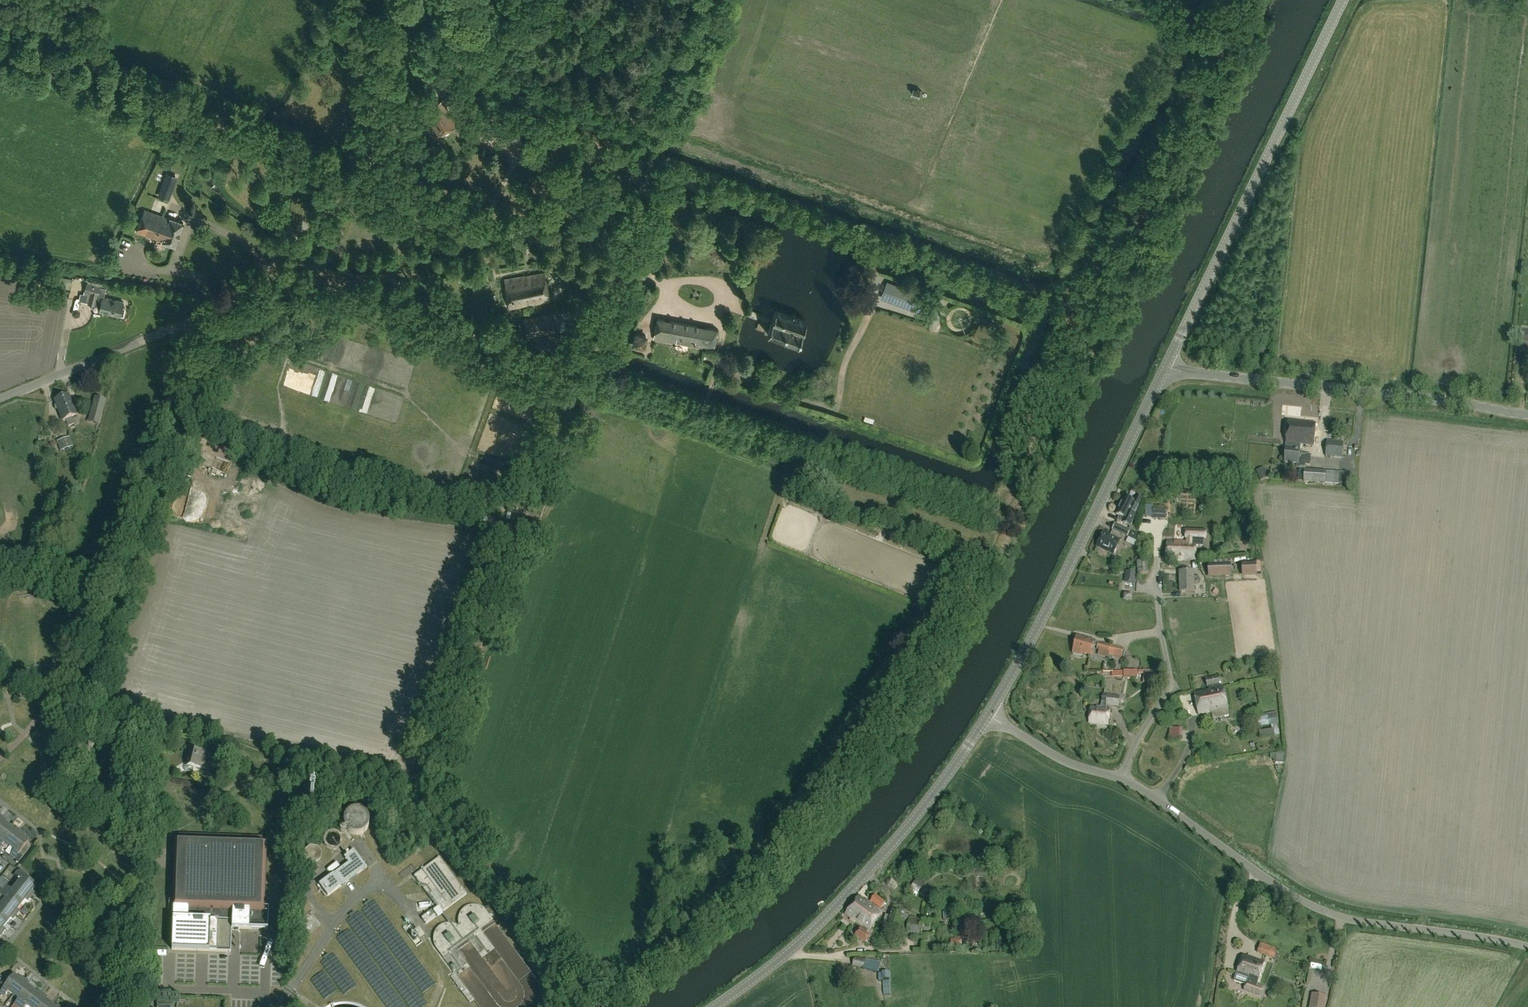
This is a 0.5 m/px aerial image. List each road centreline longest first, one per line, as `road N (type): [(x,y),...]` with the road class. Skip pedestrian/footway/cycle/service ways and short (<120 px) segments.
road 1 (track): [(575,368),(423,792),(580,1006)]
road 2 (unclassified): [(196,319),(238,296),(518,0)]
road 3 (track): [(575,368),(1002,521)]
road 4 (unclassified): [(1527,946),(1359,920),(1314,905),(1121,777)]
road 5 (tertiary): [(1164,367),(1344,0)]
road 6 (unclassified): [(52,700),(121,542),(196,319)]
road 7 (tertiary): [(712,1006),(837,904),(987,715)]
road 8 (tertiary): [(987,715),(1164,367)]
road 9 (track): [(354,173),(0,46)]
road 10 (unclassified): [(1527,414),(1164,367)]
road 11 (track): [(712,316),(722,330),(721,367),(828,408),(838,401),(843,366),(874,301),(937,323)]
road 12 (track): [(575,368),(267,265)]
road 13 (track): [(132,1006),(141,803),(130,772),(140,724)]
road 14 (track): [(354,173),(614,266)]
road 15 (unclassified): [(1121,777),(1170,682),(1156,556)]
road 16 (track): [(1080,312),(1002,521)]
road 17 (track): [(458,63),(661,130)]
road 18 (unclassified): [(0,399),(196,319)]
road 19 (track): [(614,266),(665,283),(706,281),(720,299),(712,316),(702,318),(685,317),(664,299)]
road 20 (unclassified): [(1121,777),(1069,764),(987,715)]
road 21 (track): [(661,130),(709,0)]

